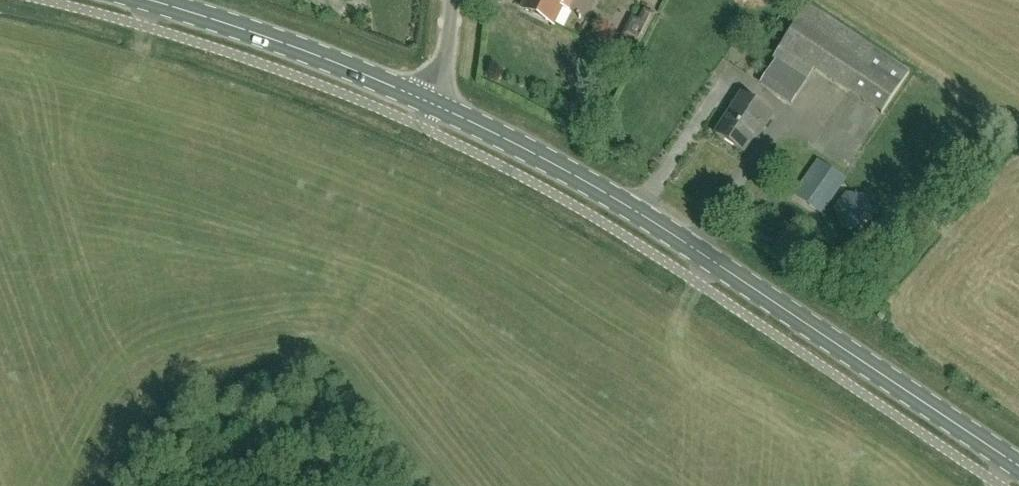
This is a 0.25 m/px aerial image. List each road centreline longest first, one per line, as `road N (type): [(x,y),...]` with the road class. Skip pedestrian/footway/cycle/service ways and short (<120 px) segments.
road 1 (secondary): [(433,105),(657,223),(1018,466)]
road 2 (secondary): [(145,0),(334,62),(433,105)]

